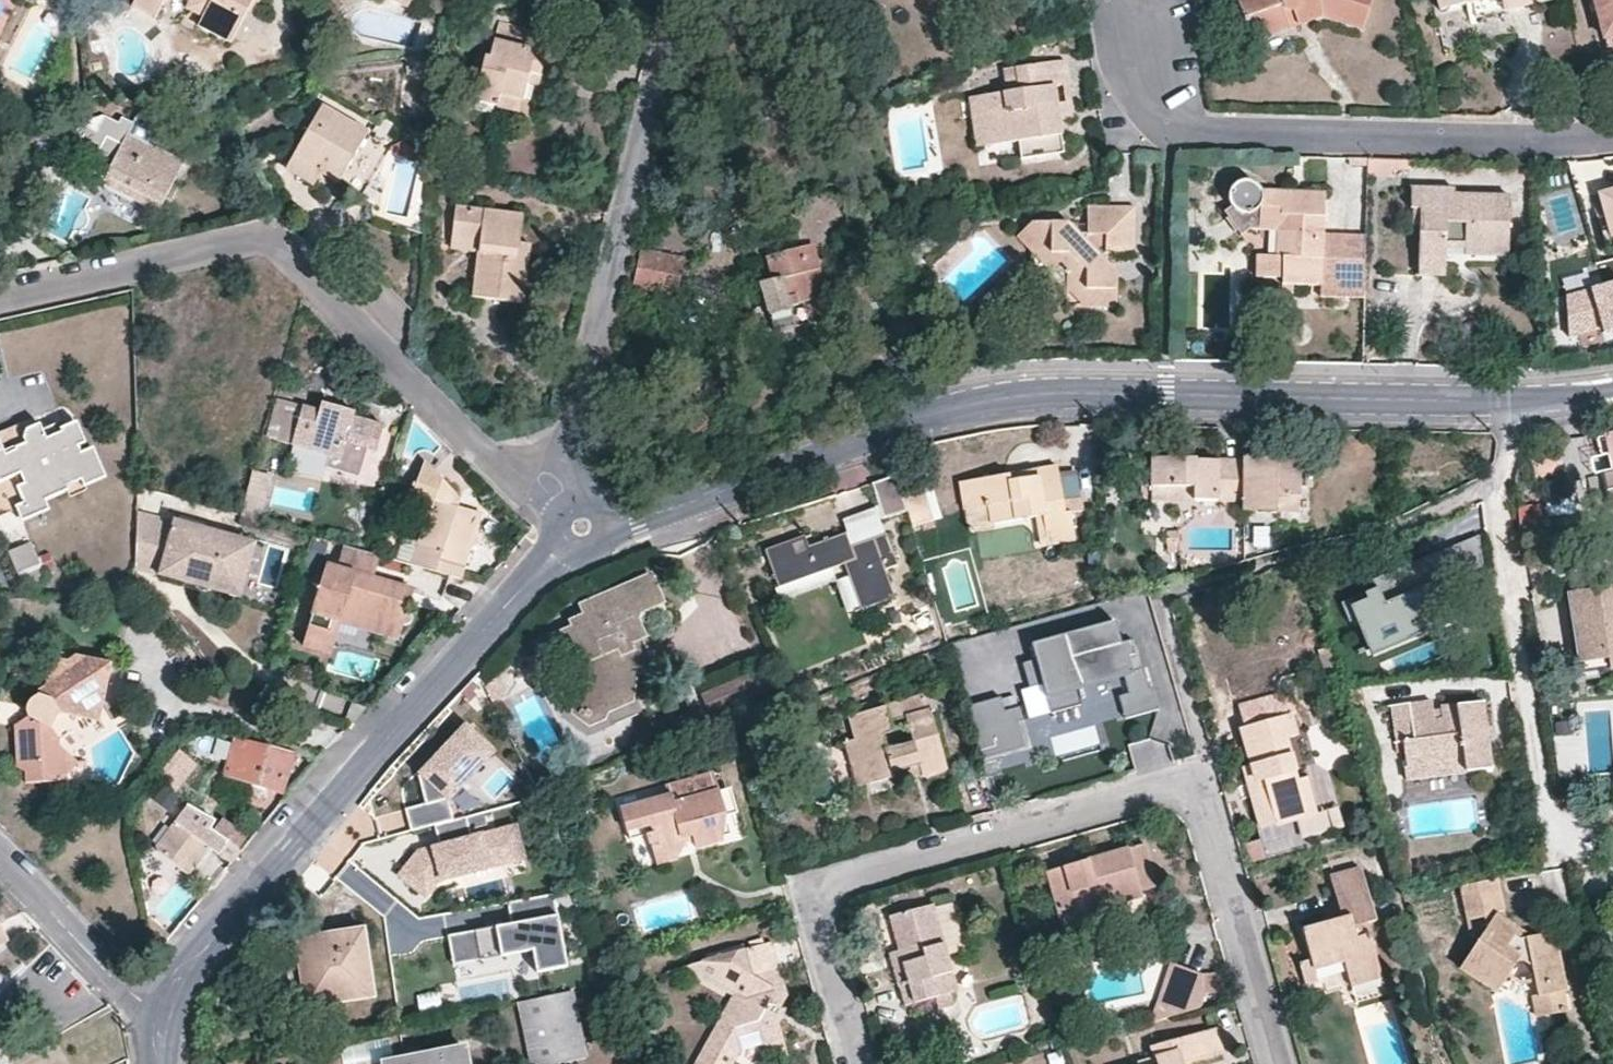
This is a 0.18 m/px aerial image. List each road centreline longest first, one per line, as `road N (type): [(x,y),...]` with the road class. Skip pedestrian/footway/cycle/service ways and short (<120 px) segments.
road 1 (tertiary): [(1612,391),(1512,399),(1001,397),(954,405),(613,525)]
road 2 (residential): [(1281,1063),(1207,809),(1197,789),(1177,785),(824,887),(813,904),(816,930),(855,1063)]
road 3 (tertiary): [(565,544),(192,962),(164,1014)]
road 4 (residential): [(0,299),(265,241),(504,464)]
road 5 (residential): [(1112,0),(1173,121),(1191,132),(1612,136)]
road 6 (residential): [(566,460),(686,0)]
road 7 (residential): [(0,856),(164,1014)]

